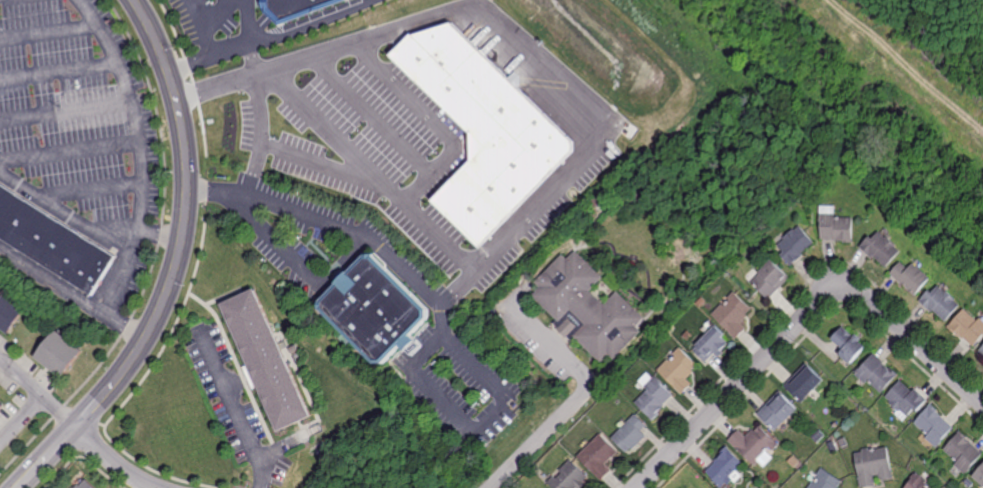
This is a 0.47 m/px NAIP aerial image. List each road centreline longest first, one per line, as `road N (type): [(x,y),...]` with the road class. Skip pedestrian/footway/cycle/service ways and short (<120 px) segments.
road 1 (tertiary): [(135,0),(169,64),(184,117),(189,188),(180,256),(130,365),(20,487)]
road 2 (residential): [(982,403),(875,304),(837,293),(638,487)]
road 3 (residential): [(0,359),(94,447),(156,487)]

